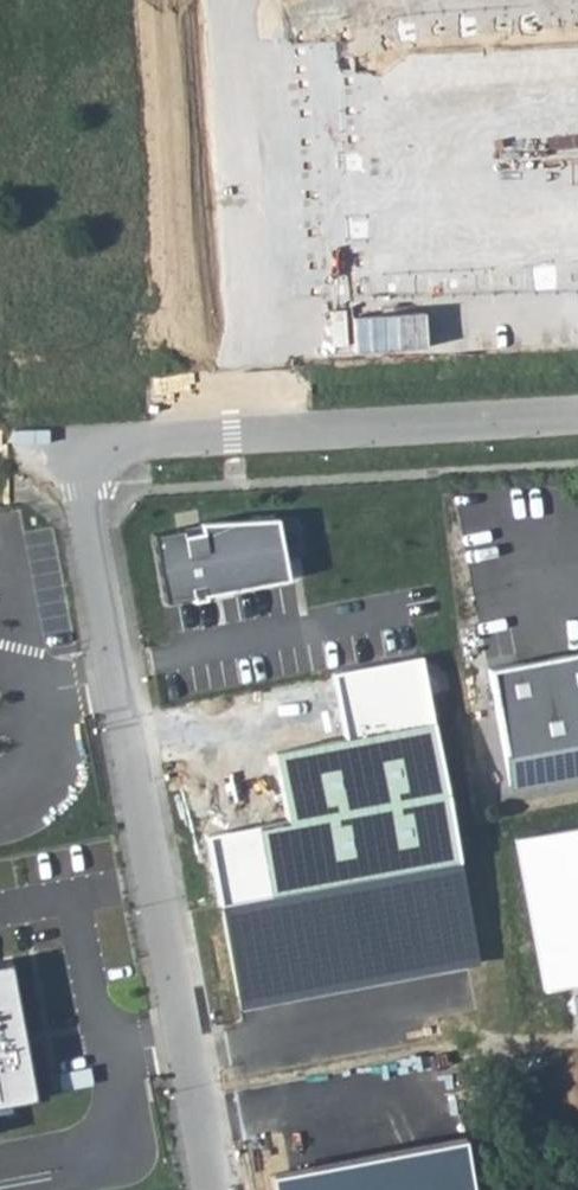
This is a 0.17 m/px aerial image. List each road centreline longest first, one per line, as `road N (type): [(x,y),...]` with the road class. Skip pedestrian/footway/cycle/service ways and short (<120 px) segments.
road 1 (unclassified): [(80,447),(214,1189)]
road 2 (unclassified): [(80,447),(577,418)]

